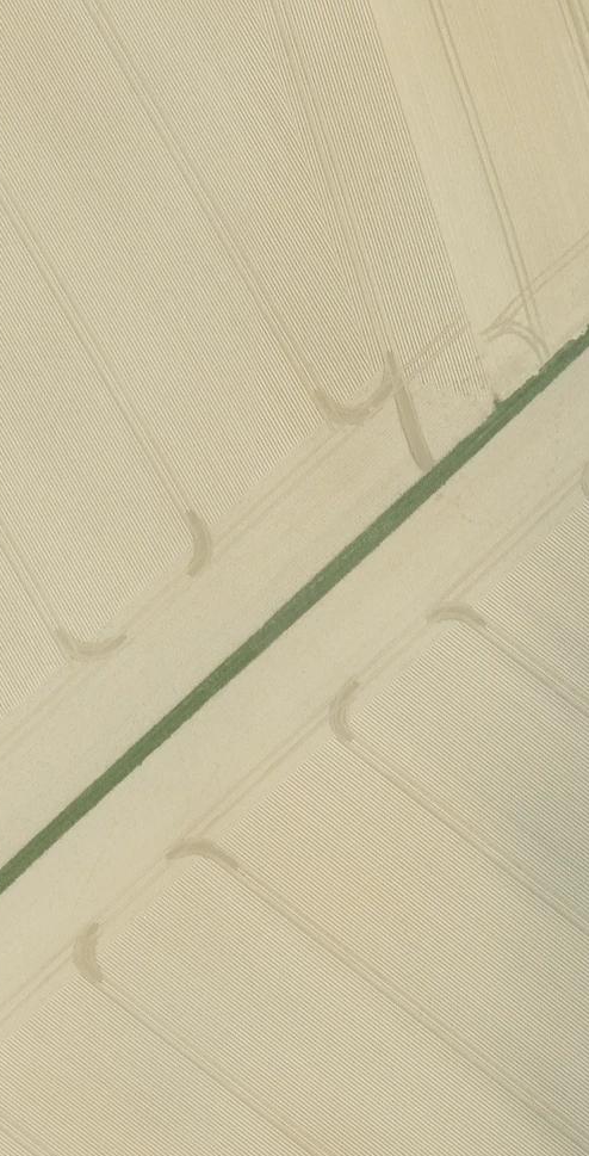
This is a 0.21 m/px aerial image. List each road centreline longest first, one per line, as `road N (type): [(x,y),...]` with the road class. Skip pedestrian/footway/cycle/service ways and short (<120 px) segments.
road 1 (track): [(0,880),(588,335)]

